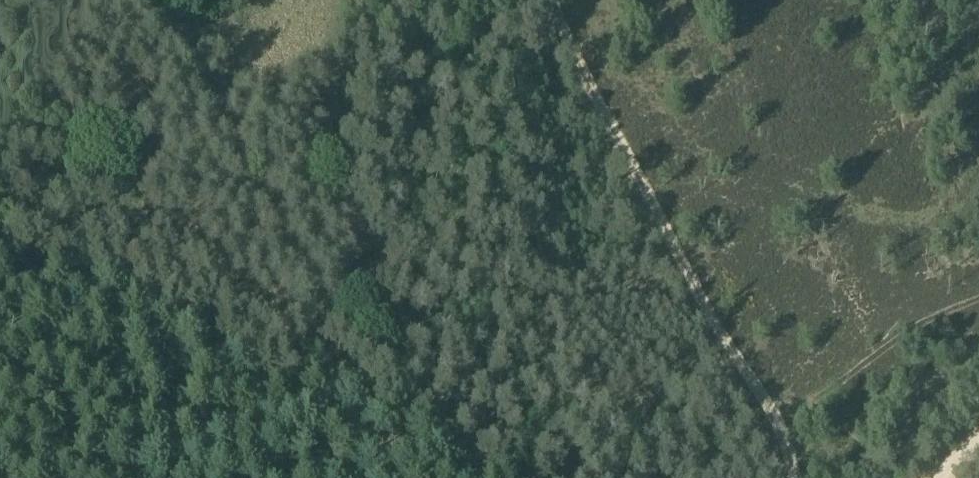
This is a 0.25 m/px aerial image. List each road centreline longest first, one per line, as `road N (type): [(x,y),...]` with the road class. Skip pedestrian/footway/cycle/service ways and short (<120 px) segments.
road 1 (track): [(555,0),(715,325),(781,430),(796,477)]

